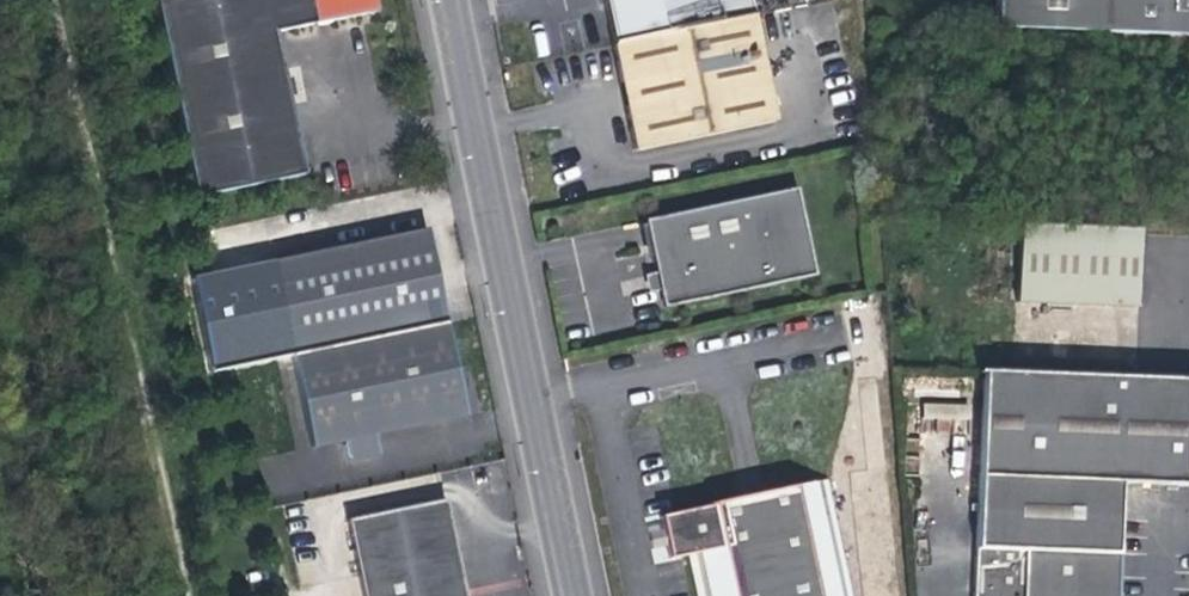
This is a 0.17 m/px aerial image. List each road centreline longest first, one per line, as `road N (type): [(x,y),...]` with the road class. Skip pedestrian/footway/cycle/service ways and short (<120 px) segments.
road 1 (track): [(187,595),(54,0)]
road 2 (unclassified): [(457,0),(582,595)]

